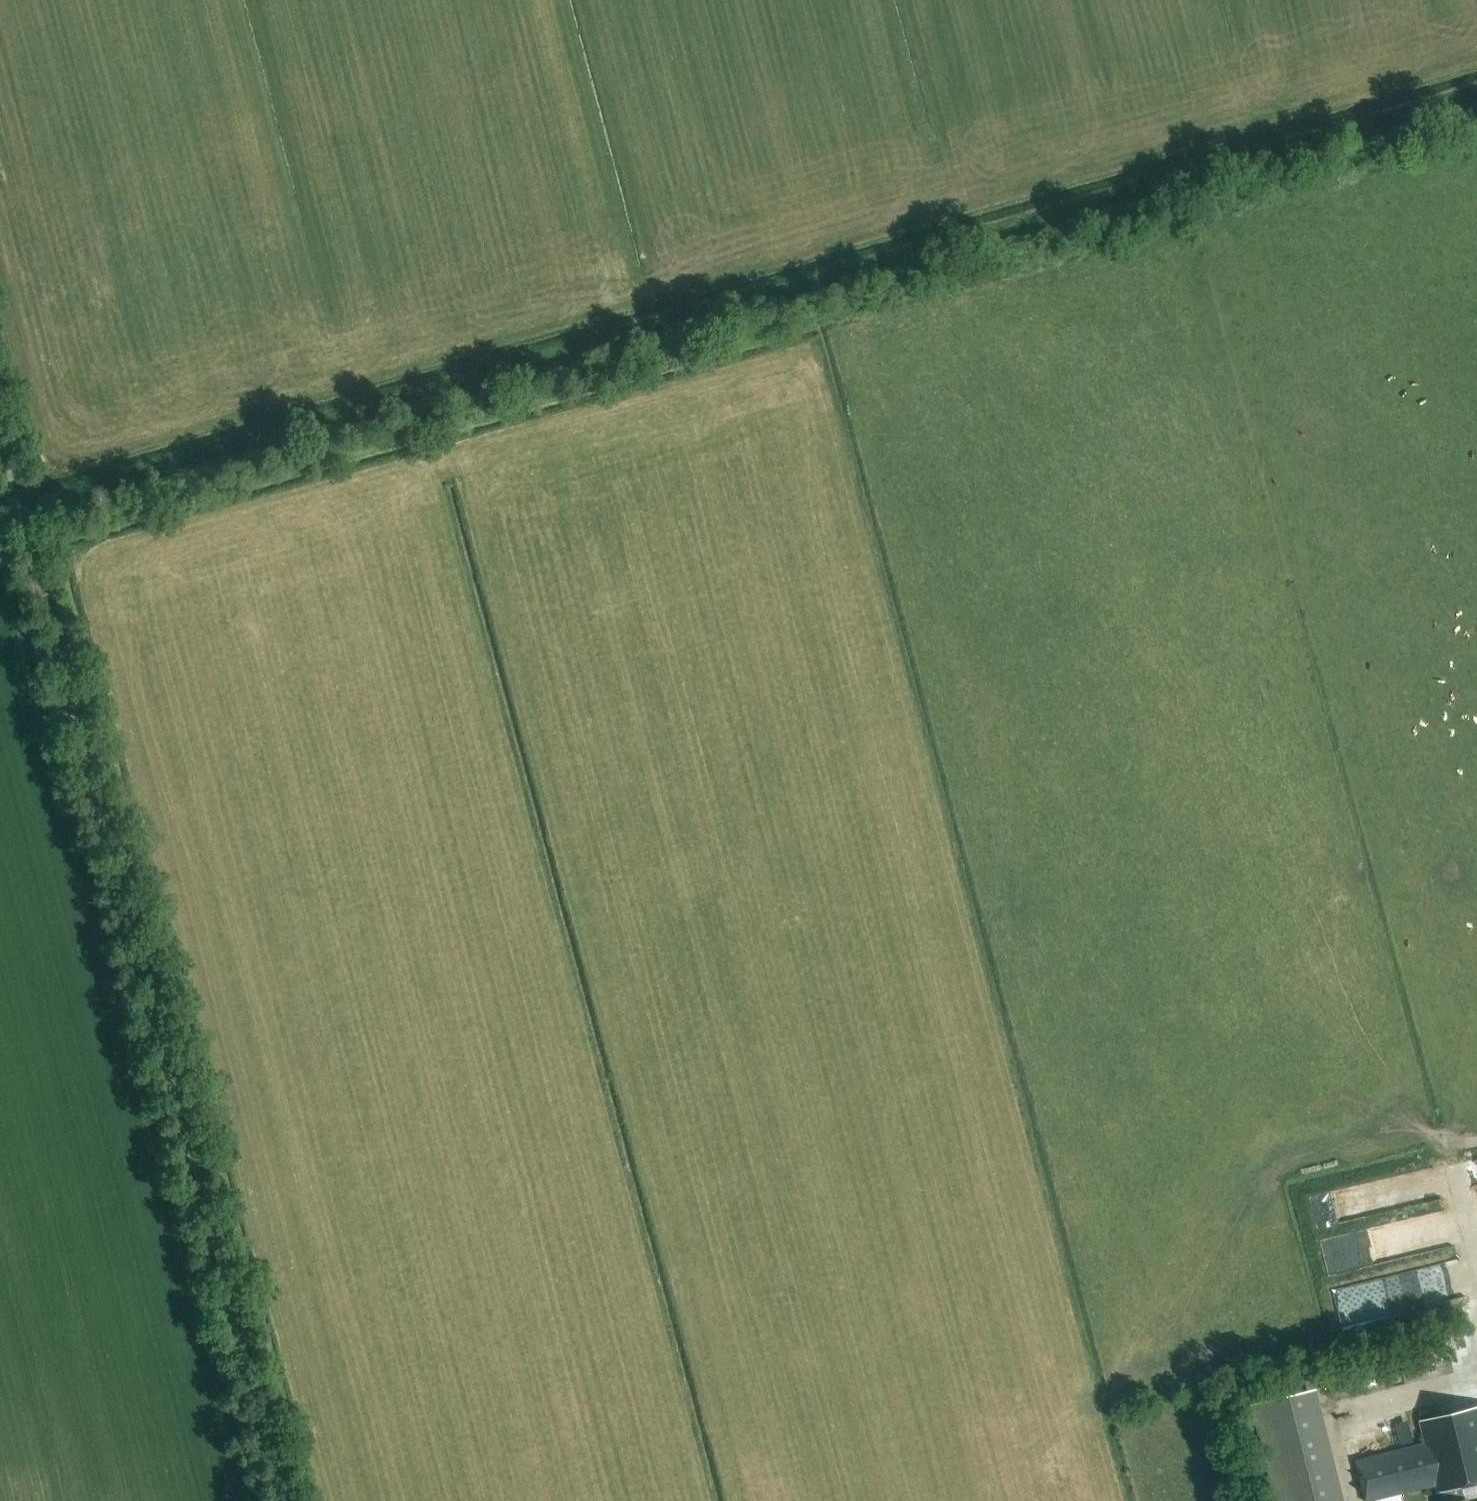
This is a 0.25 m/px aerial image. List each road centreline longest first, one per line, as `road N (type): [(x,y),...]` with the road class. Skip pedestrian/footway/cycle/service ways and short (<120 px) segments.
road 1 (track): [(1476,85),(17,500)]

